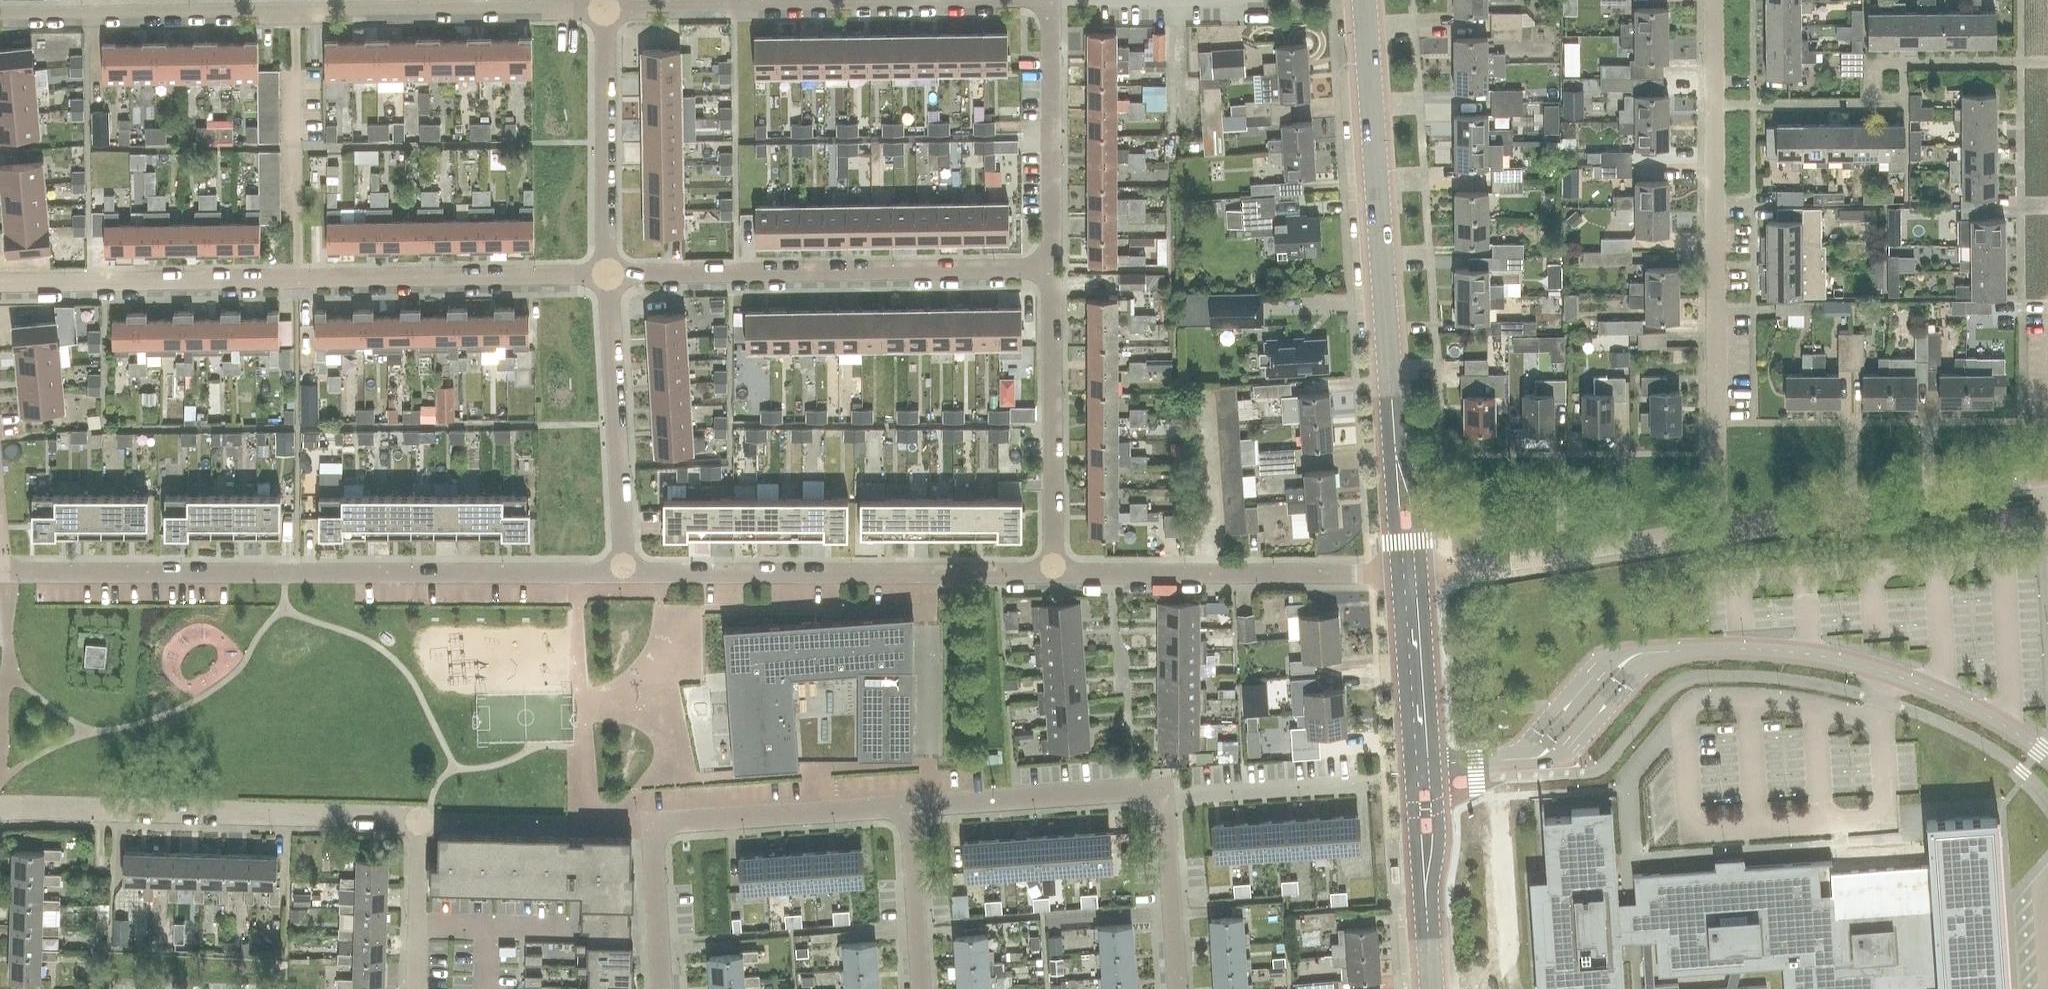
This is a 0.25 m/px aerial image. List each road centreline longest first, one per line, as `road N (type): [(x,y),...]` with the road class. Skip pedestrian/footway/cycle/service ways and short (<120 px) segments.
road 1 (residential): [(0,569),(629,568)]
road 2 (residential): [(612,279),(0,285)]
road 3 (residential): [(0,15),(609,10)]
road 4 (tertiary): [(1405,578),(1366,0)]
road 5 (residential): [(1719,533),(1716,0)]
road 6 (residential): [(1054,275),(612,279)]
road 7 (residential): [(609,10),(1046,0)]
road 8 (residential): [(629,568),(1061,571)]
road 9 (residential): [(422,822),(0,809)]
road 10 (residential): [(1682,649),(1784,648),(1880,668),(1969,697),(2047,752)]
road 11 (residential): [(1061,571),(1405,578)]
road 12 (residential): [(1719,533),(2047,479)]
road 13 (residential): [(1405,578),(1719,533)]
road 14 (residential): [(1061,571),(1054,275)]
road 15 (residential): [(629,568),(612,279)]
road 16 (residential): [(1054,275),(1054,0)]
road 17 (residential): [(612,279),(609,10)]
road 18 (residential): [(1165,799),(1164,787),(910,805)]
road 19 (residential): [(910,805),(658,826)]
road 20 (residential): [(658,826),(422,822)]
road 21 (tertiary): [(1434,988),(1419,782)]
road 22 (tertiary): [(1419,782),(1405,578)]
road 23 (residential): [(1361,786),(1165,799)]
road 24 (residential): [(1178,988),(1165,799)]
road 25 (residential): [(1535,776),(1550,776),(1649,662),(1669,654)]
road 26 (residential): [(1535,776),(1639,661),(1669,654)]
road 27 (residential): [(923,988),(910,805)]
road 28 (residential): [(418,988),(422,822)]
road 29 (residential): [(667,988),(658,826)]
road 30 (residential): [(1627,651),(1539,749),(1518,752)]
road 31 (residential): [(1627,651),(1601,662),(1518,752)]

